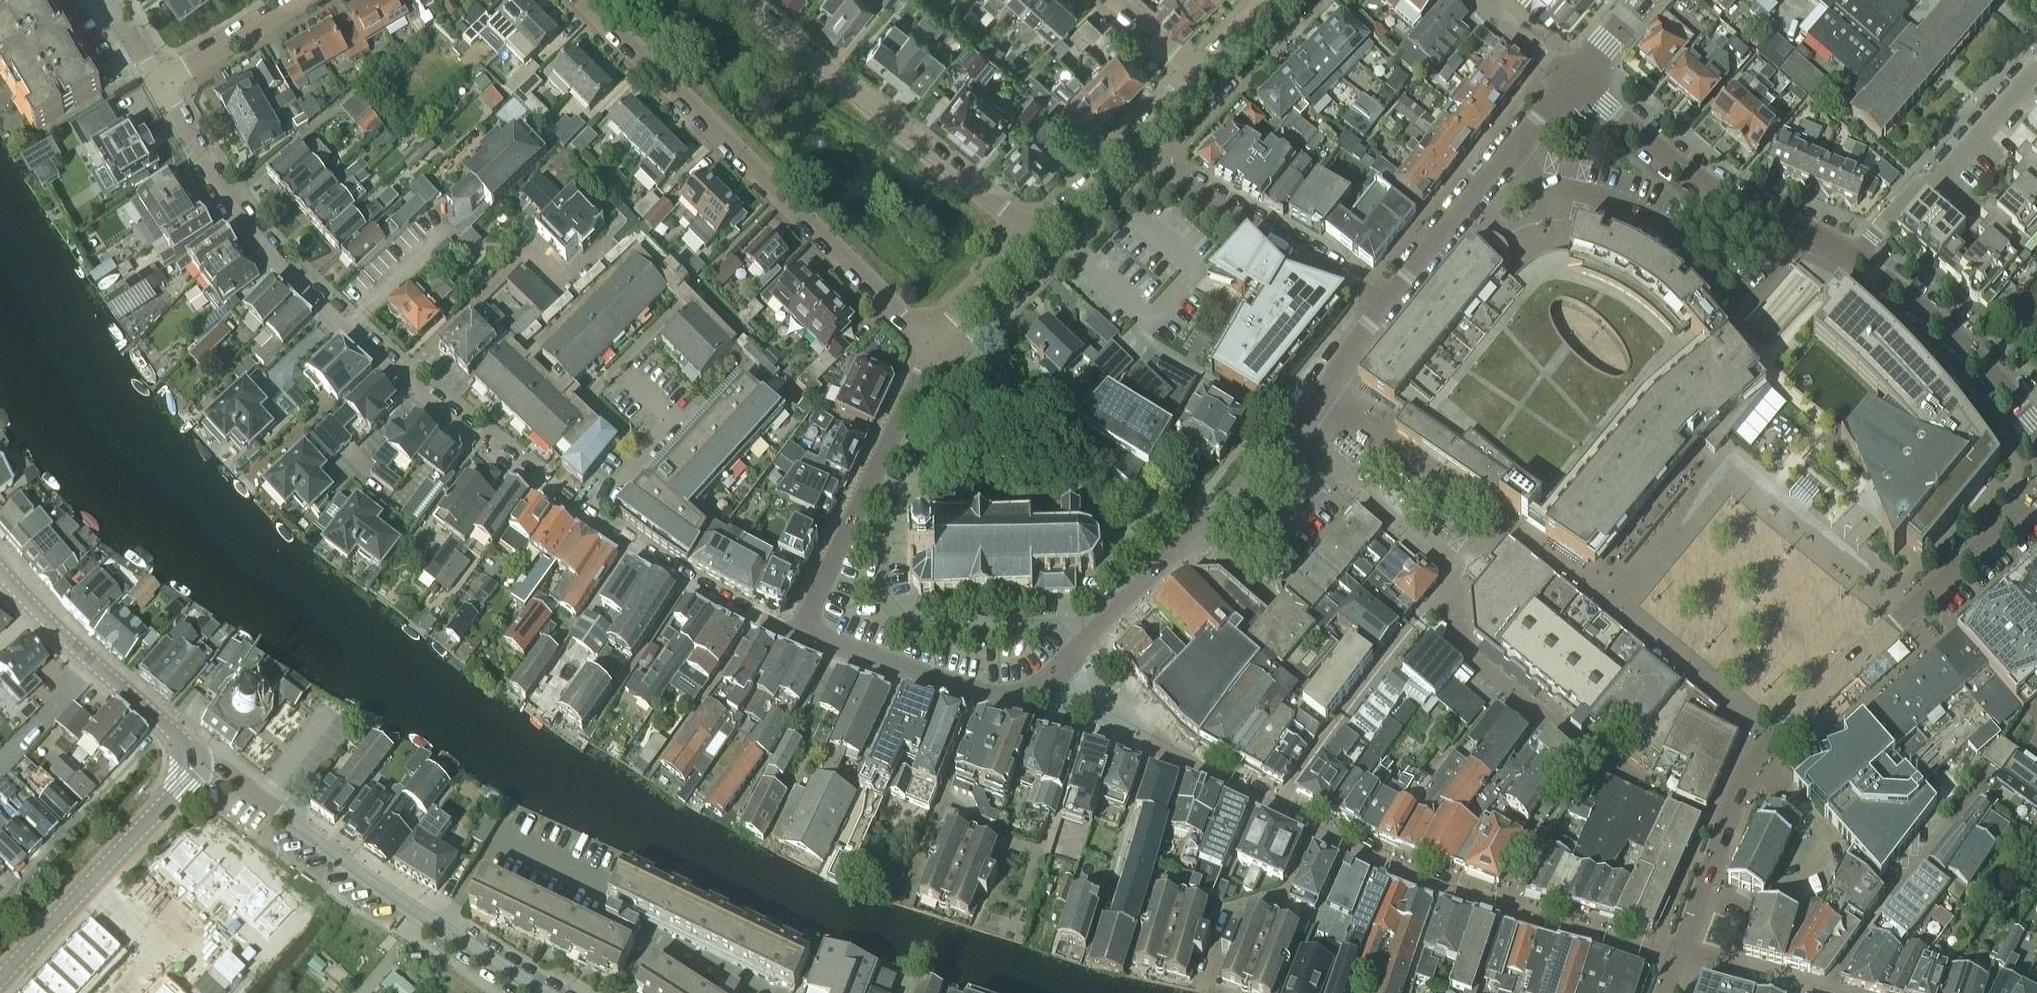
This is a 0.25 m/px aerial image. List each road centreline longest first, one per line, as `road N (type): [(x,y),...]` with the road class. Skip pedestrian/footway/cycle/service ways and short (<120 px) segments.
road 1 (residential): [(587,520),(417,391),(248,227),(158,82)]
road 2 (tertiary): [(1675,958),(1728,817),(1777,744),(1874,646),(2036,507)]
road 3 (residential): [(934,351),(581,0)]
road 4 (residential): [(1278,812),(1390,868),(1675,958)]
road 5 (tertiary): [(538,992),(212,763),(191,758)]
road 6 (residential): [(1035,236),(748,0)]
road 7 (tertiary): [(1854,258),(1723,194),(1573,84)]
road 8 (residential): [(1063,672),(1292,440)]
road 9 (residential): [(802,638),(844,533),(934,351)]
road 10 (tertiary): [(0,981),(191,776),(191,758)]
road 11 (residential): [(934,351),(972,343),(1148,165)]
road 12 (residential): [(1389,305),(1148,165)]
road 13 (residential): [(1063,672),(1016,700),(802,638)]
road 14 (residential): [(1422,616),(1460,570),(1292,440)]
road 15 (tertiary): [(191,758),(0,566)]
road 16 (residential): [(1854,258),(1918,191),(1946,186),(2036,75)]
road 17 (residential): [(1063,672),(1278,812)]
road 18 (tertiary): [(2036,434),(1956,342),(1854,258)]
road 19 (residential): [(802,638),(692,589),(587,520)]
road 20 (residential): [(1148,165),(1314,0)]
road 21 (residential): [(587,520),(674,418),(622,367)]
road 22 (residential): [(1278,812),(1399,646)]
road 23 (residential): [(1389,305),(1509,160)]
road 24 (residential): [(1292,440),(1389,305)]
road 25 (residential): [(158,82),(302,0)]
road 26 (residential): [(1035,236),(934,351)]
road 27 (unknown): [(85,891),(198,992)]
road 28 (residential): [(1675,958),(1800,992)]
road 29 (residential): [(1124,148),(1035,236)]
road 30 (tertiary): [(1573,84),(1481,0)]

